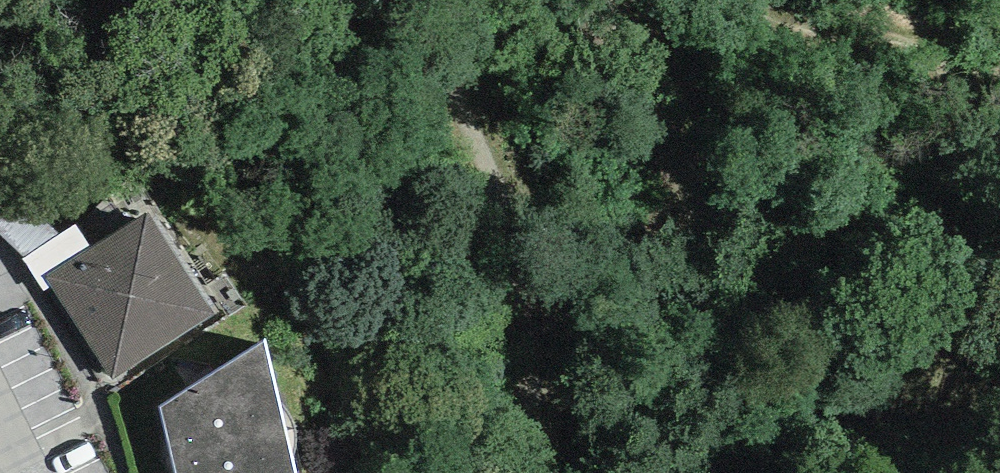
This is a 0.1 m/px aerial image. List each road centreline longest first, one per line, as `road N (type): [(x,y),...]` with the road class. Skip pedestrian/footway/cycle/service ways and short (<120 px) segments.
road 1 (track): [(529,330),(516,245),(487,154),(400,0)]
road 2 (track): [(526,472),(529,330)]

